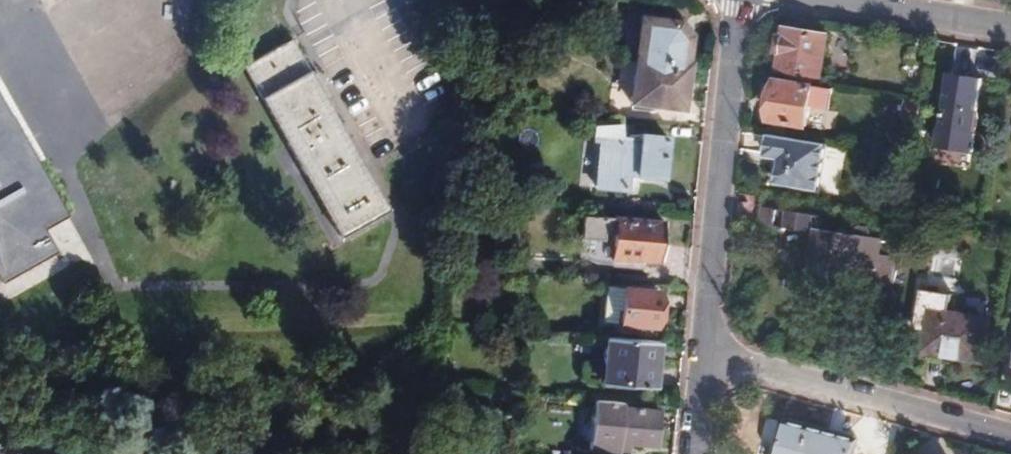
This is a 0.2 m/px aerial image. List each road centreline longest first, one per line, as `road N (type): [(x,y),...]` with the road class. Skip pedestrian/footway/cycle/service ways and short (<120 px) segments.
road 1 (residential): [(742,0),(703,355)]
road 2 (residential): [(703,355),(1010,439)]
road 3 (residential): [(847,0),(1010,26)]

